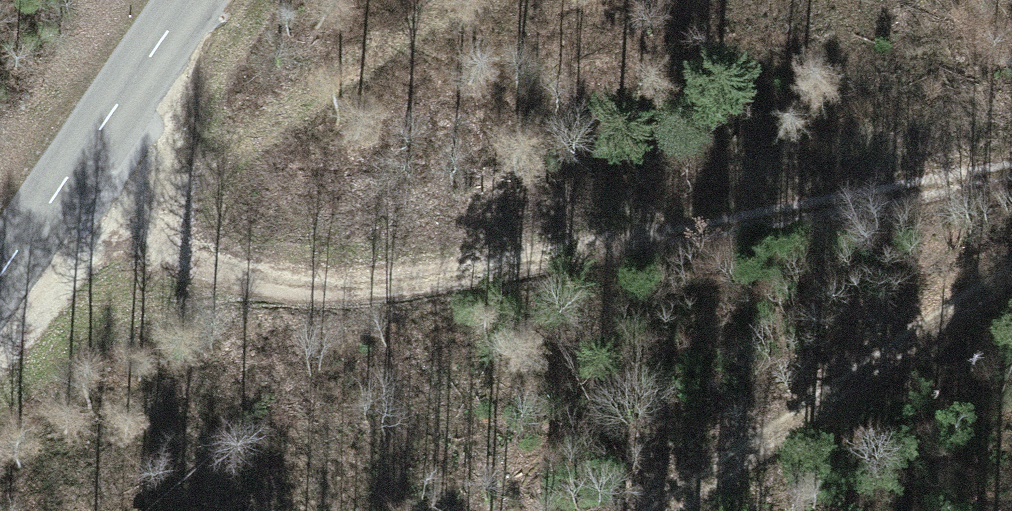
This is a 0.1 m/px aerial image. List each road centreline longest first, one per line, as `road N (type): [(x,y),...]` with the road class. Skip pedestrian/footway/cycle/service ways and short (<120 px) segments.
road 1 (track): [(74,168),(223,273),(326,289),(1011,167)]
road 2 (track): [(656,510),(950,313),(1011,282)]
road 3 (tertiary): [(189,0),(0,276)]

